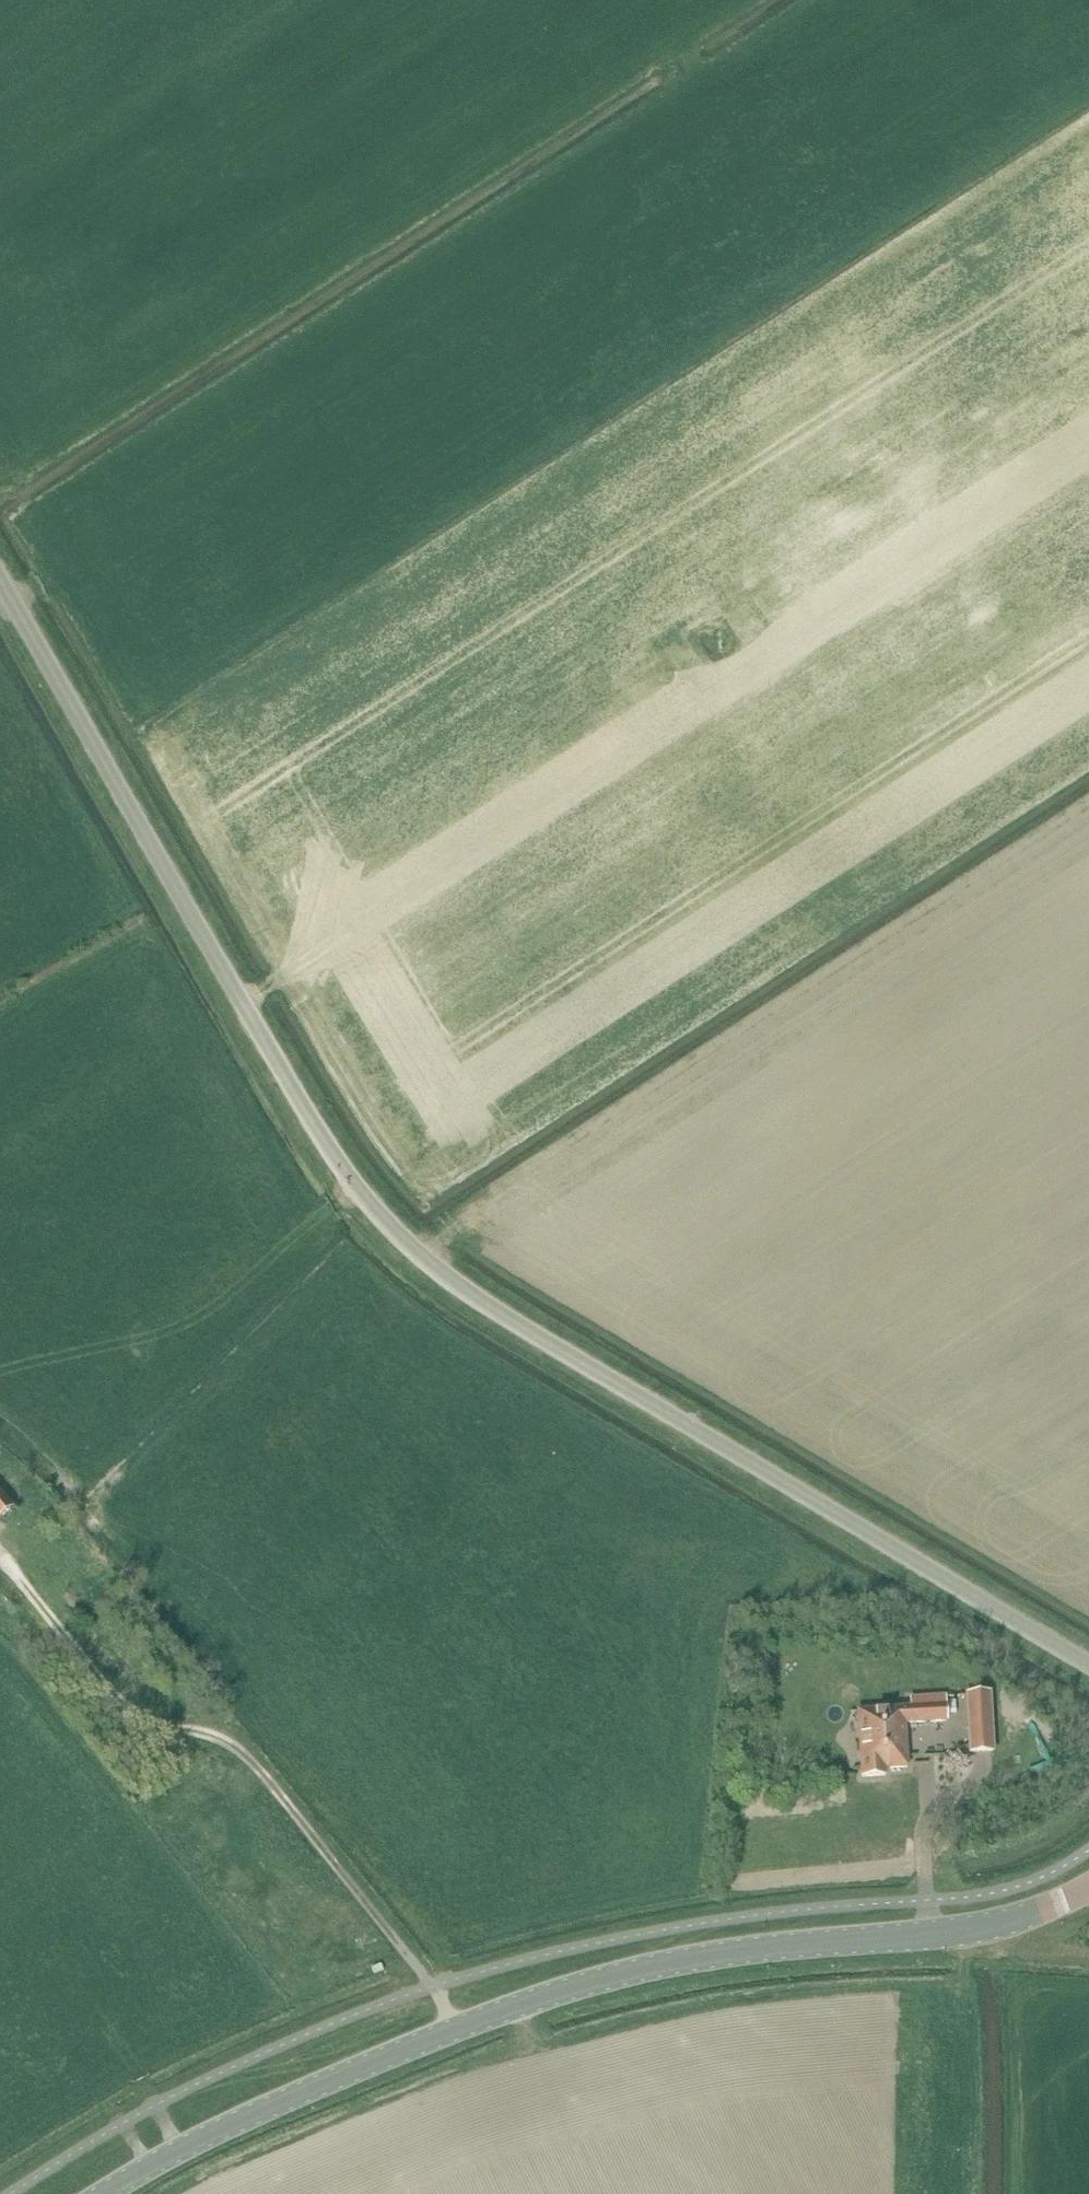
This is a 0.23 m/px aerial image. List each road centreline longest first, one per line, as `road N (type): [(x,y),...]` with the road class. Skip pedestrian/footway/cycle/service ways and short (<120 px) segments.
road 1 (unclassified): [(1088,1665),(437,1271),(358,1190),(0,613)]
road 2 (tertiary): [(108,2193),(258,2112),(563,1992),(680,1962),(1012,1920),(1088,1890)]

